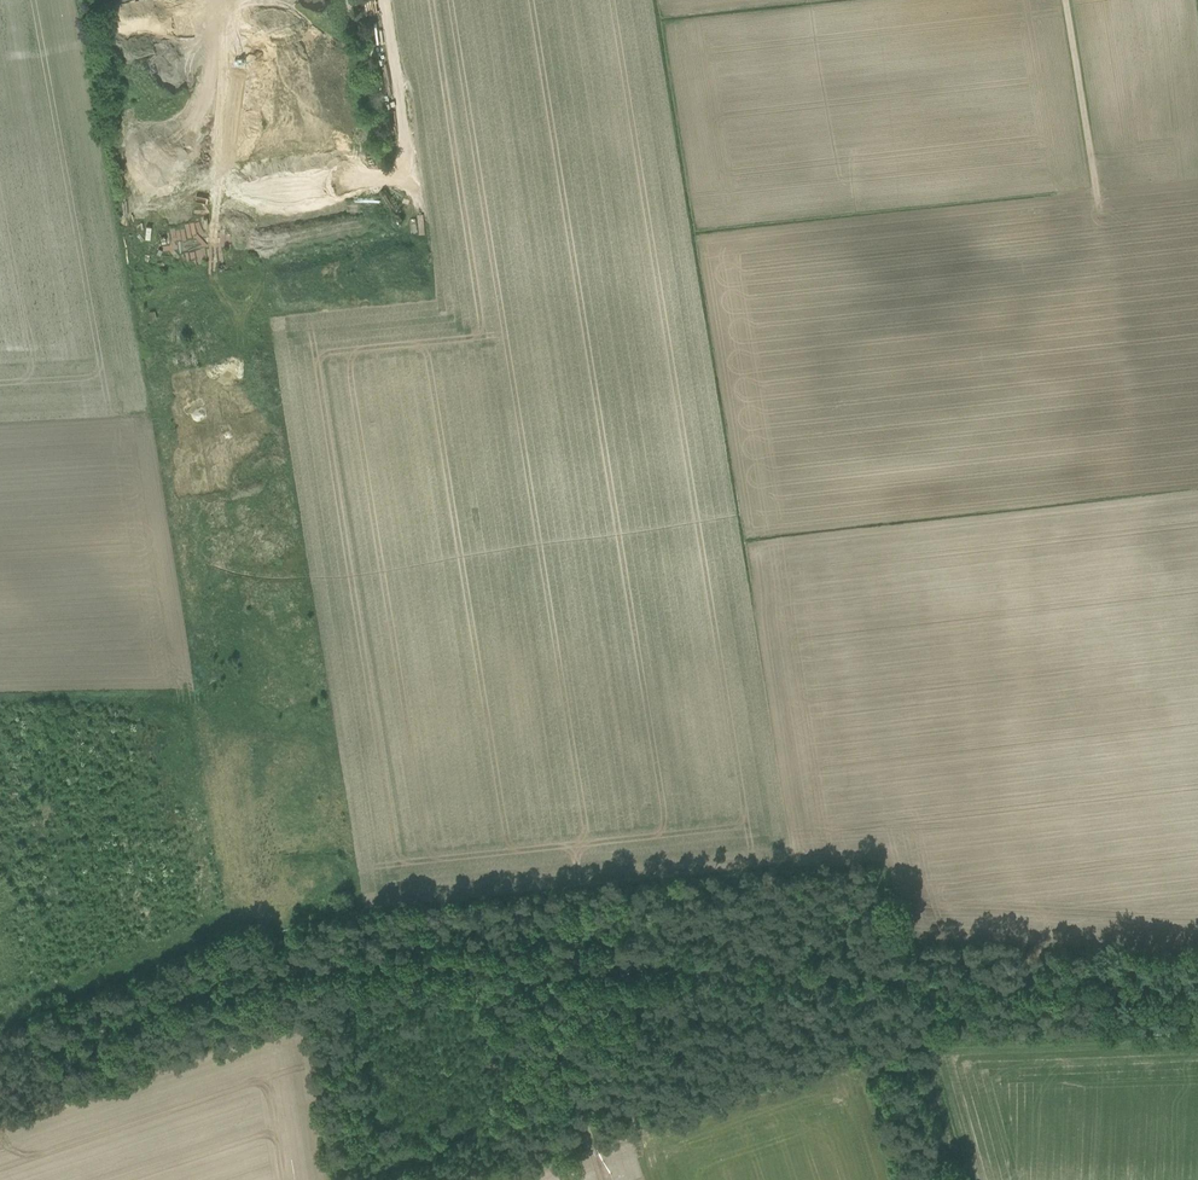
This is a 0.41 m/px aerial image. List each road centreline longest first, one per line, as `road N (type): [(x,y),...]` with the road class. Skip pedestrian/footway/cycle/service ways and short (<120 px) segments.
road 1 (track): [(0,1054),(241,967),(377,946),(1197,979)]

